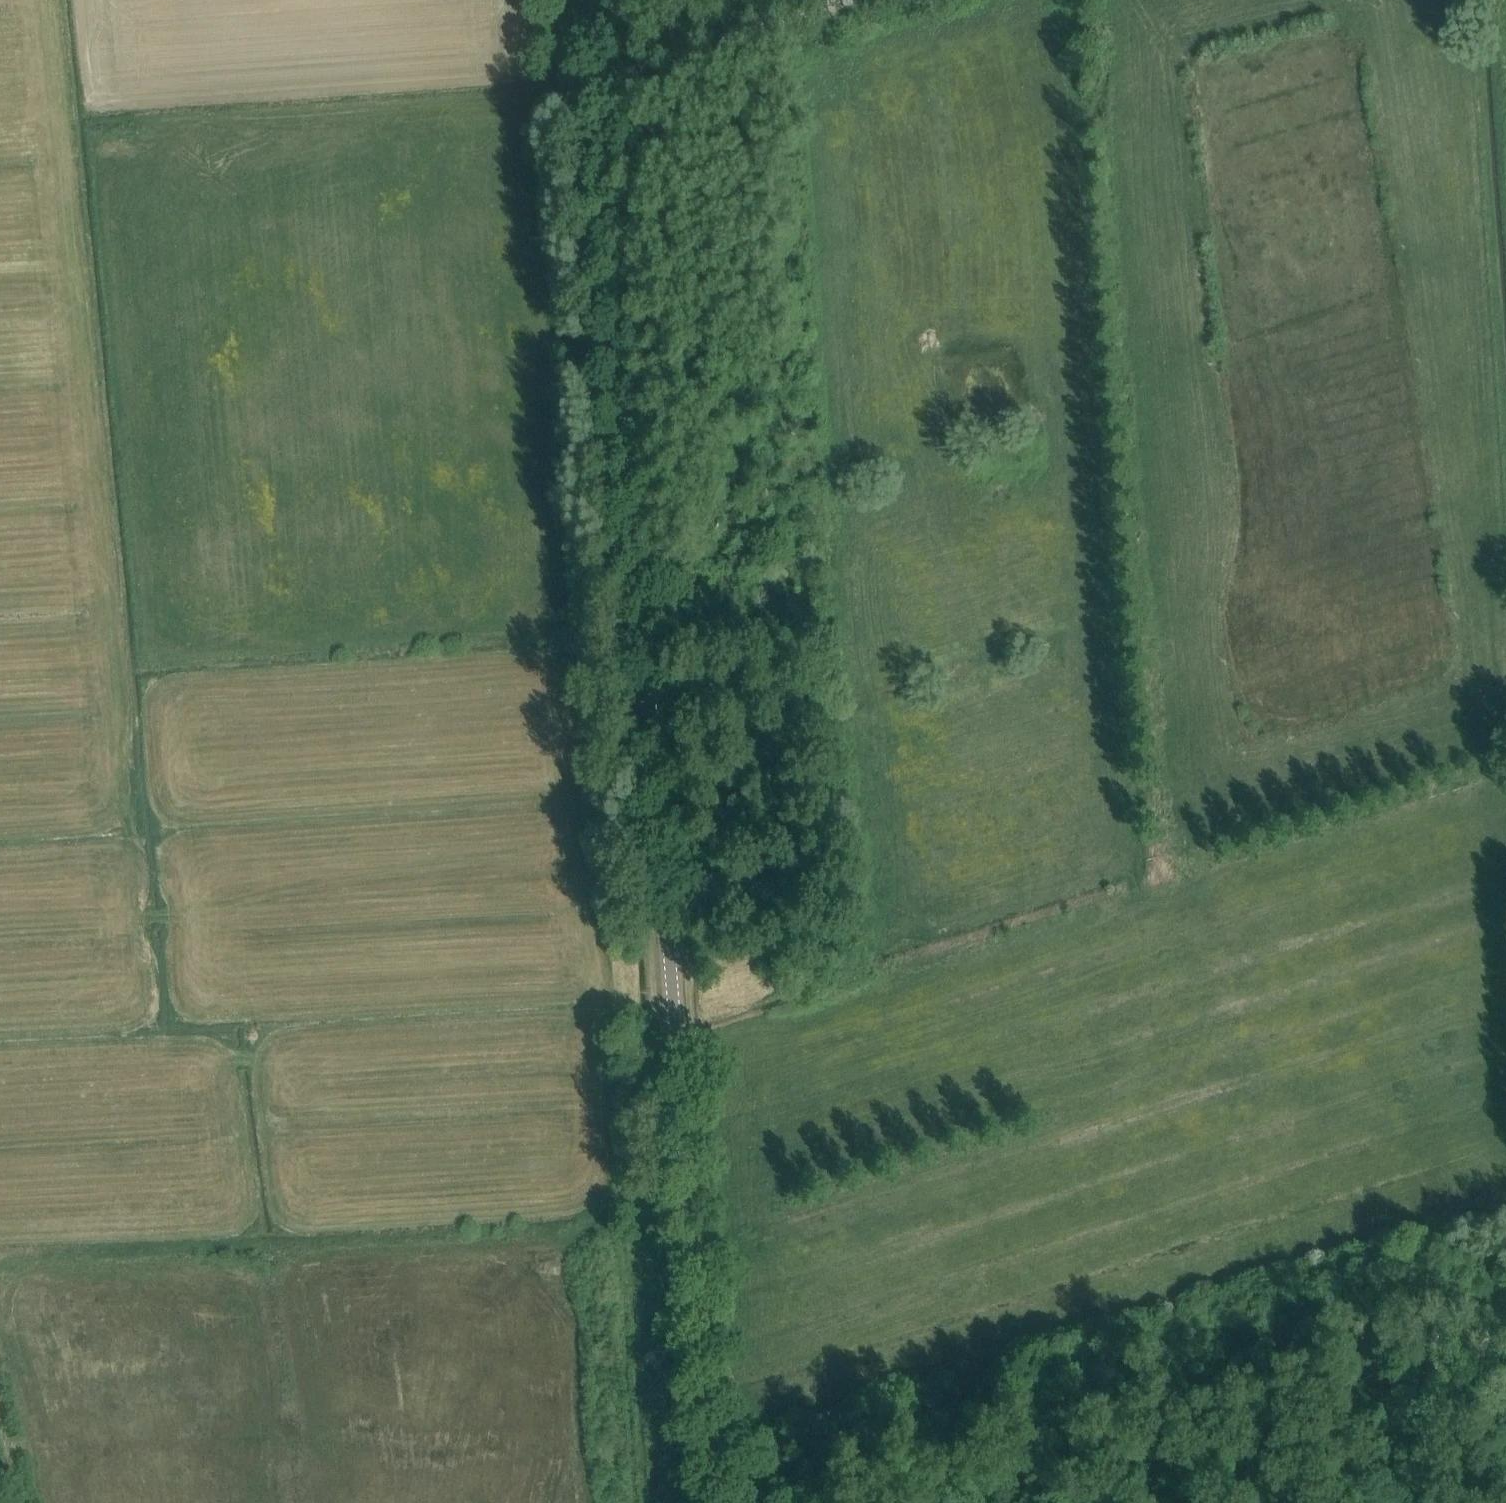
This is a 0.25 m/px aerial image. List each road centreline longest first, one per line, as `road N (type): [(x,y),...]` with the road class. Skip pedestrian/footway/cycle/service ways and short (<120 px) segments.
road 1 (tertiary): [(713,1502),(596,0)]
road 2 (track): [(602,74),(833,0)]

